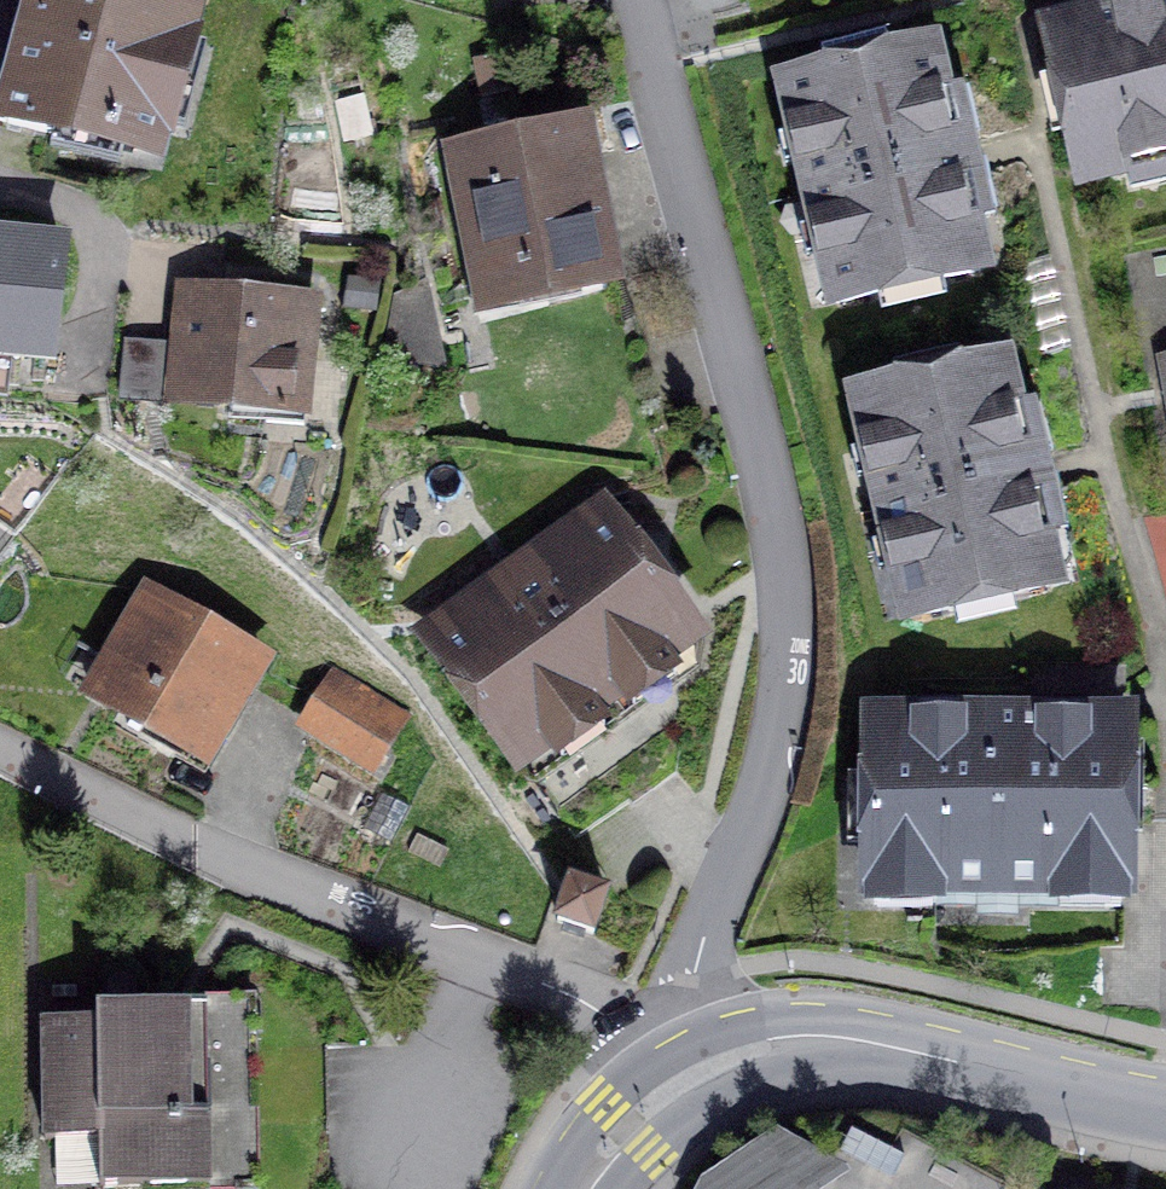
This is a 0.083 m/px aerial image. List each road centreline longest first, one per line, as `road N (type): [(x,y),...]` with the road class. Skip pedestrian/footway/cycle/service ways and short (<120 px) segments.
road 1 (residential): [(644,0),(765,450),(791,617),(769,791),(711,919),(695,975),(693,1079)]
road 2 (residential): [(693,1079),(556,989),(249,874),(120,817),(0,747)]
road 3 (tertiary): [(1165,1113),(865,1042),(804,1041),(693,1079)]
road 4 (tertiary): [(693,1079),(630,1128),(584,1188)]

